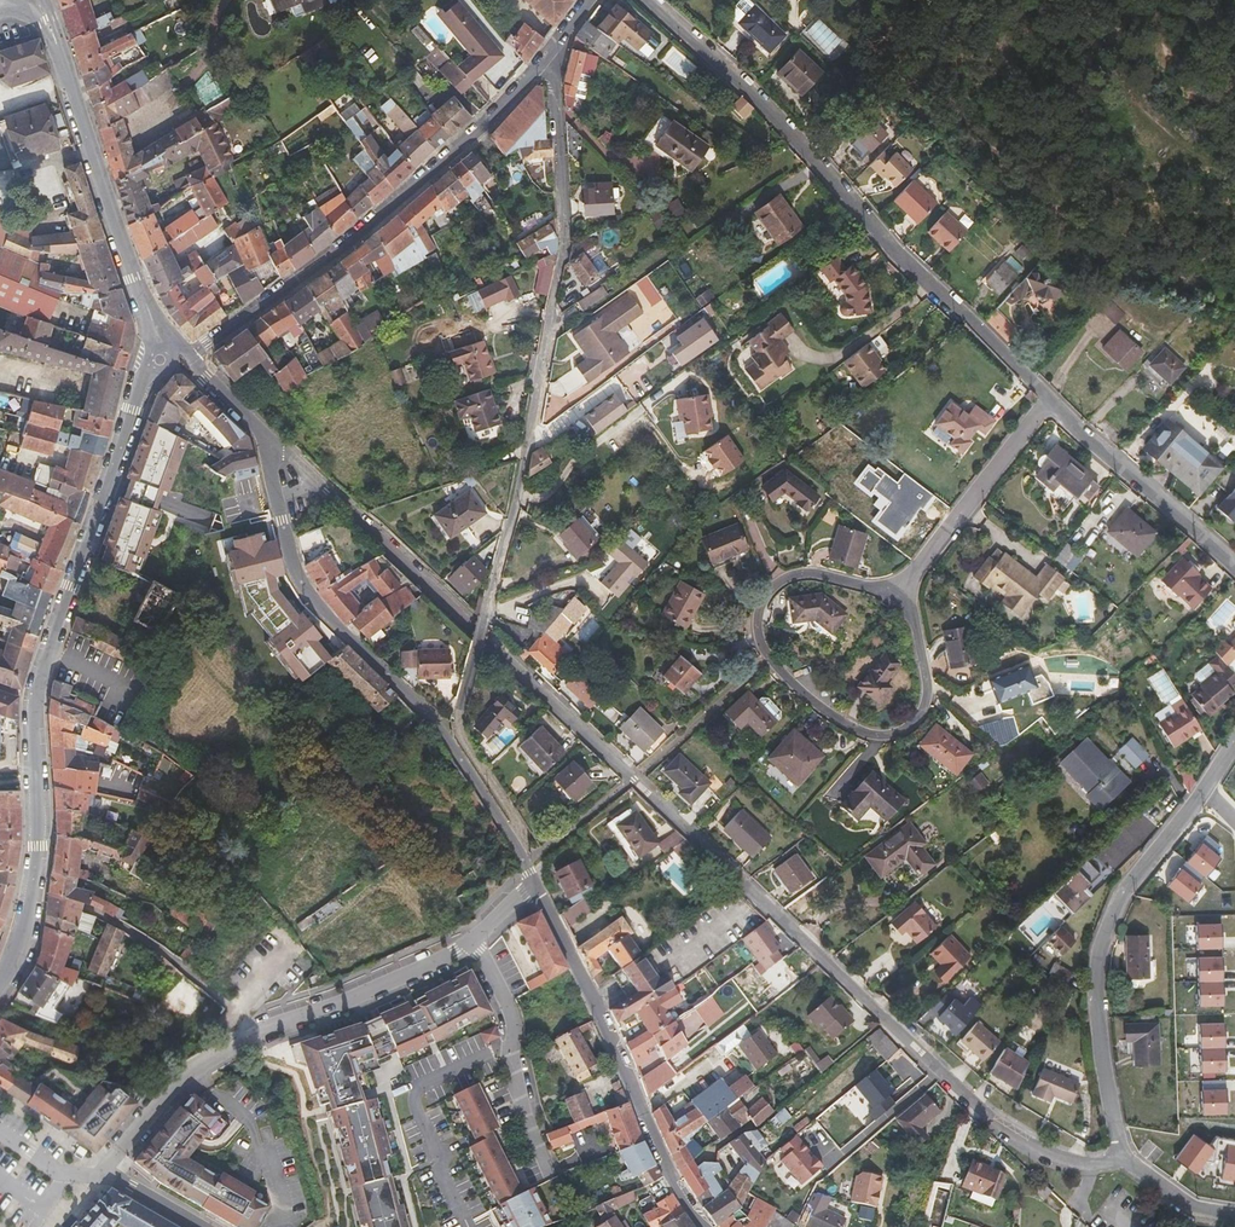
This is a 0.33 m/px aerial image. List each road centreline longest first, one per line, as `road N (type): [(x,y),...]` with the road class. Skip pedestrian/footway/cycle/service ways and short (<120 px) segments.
road 1 (residential): [(1129,1162),(1066,1160),(971,1100),(260,425)]
road 2 (residential): [(653,0),(808,146),(897,248),(1051,398),(1234,564)]
road 3 (tertiary): [(161,359),(129,410),(34,696),(36,847),(21,949),(0,983)]
road 4 (residential): [(547,53),(565,249),(484,620)]
road 5 (residential): [(535,883),(457,952),(255,1034),(202,1066),(175,1085),(120,1149)]
road 6 (tertiary): [(511,835),(431,715),(306,590),(260,425)]
road 7 (residential): [(547,53),(483,128),(189,356)]
road 8 (residential): [(1200,788),(1125,891),(1100,955),(1097,1000),(1109,1101),(1129,1162)]
road 9 (tertiary): [(706,1226),(653,1138),(602,1013),(535,883)]
road 10 (tertiary): [(58,52),(105,211),(156,328)]
road 11 (residential): [(511,835),(512,810),(458,723),(484,620)]
road 12 (residential): [(1234,1214),(1195,1208),(1129,1162)]

